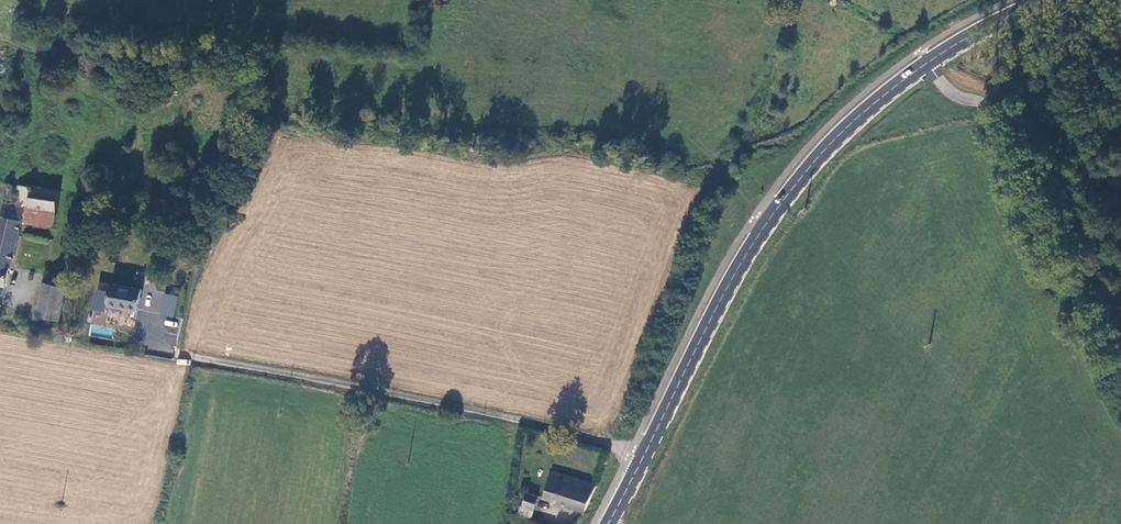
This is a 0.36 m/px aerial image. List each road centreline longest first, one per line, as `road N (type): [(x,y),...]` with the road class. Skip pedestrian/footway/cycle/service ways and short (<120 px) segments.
road 1 (secondary): [(643,456),(726,289),(812,163),(928,63),(1047,0)]
road 2 (unclassified): [(123,340),(428,400),(643,456)]
road 3 (track): [(0,301),(38,322),(123,340)]

